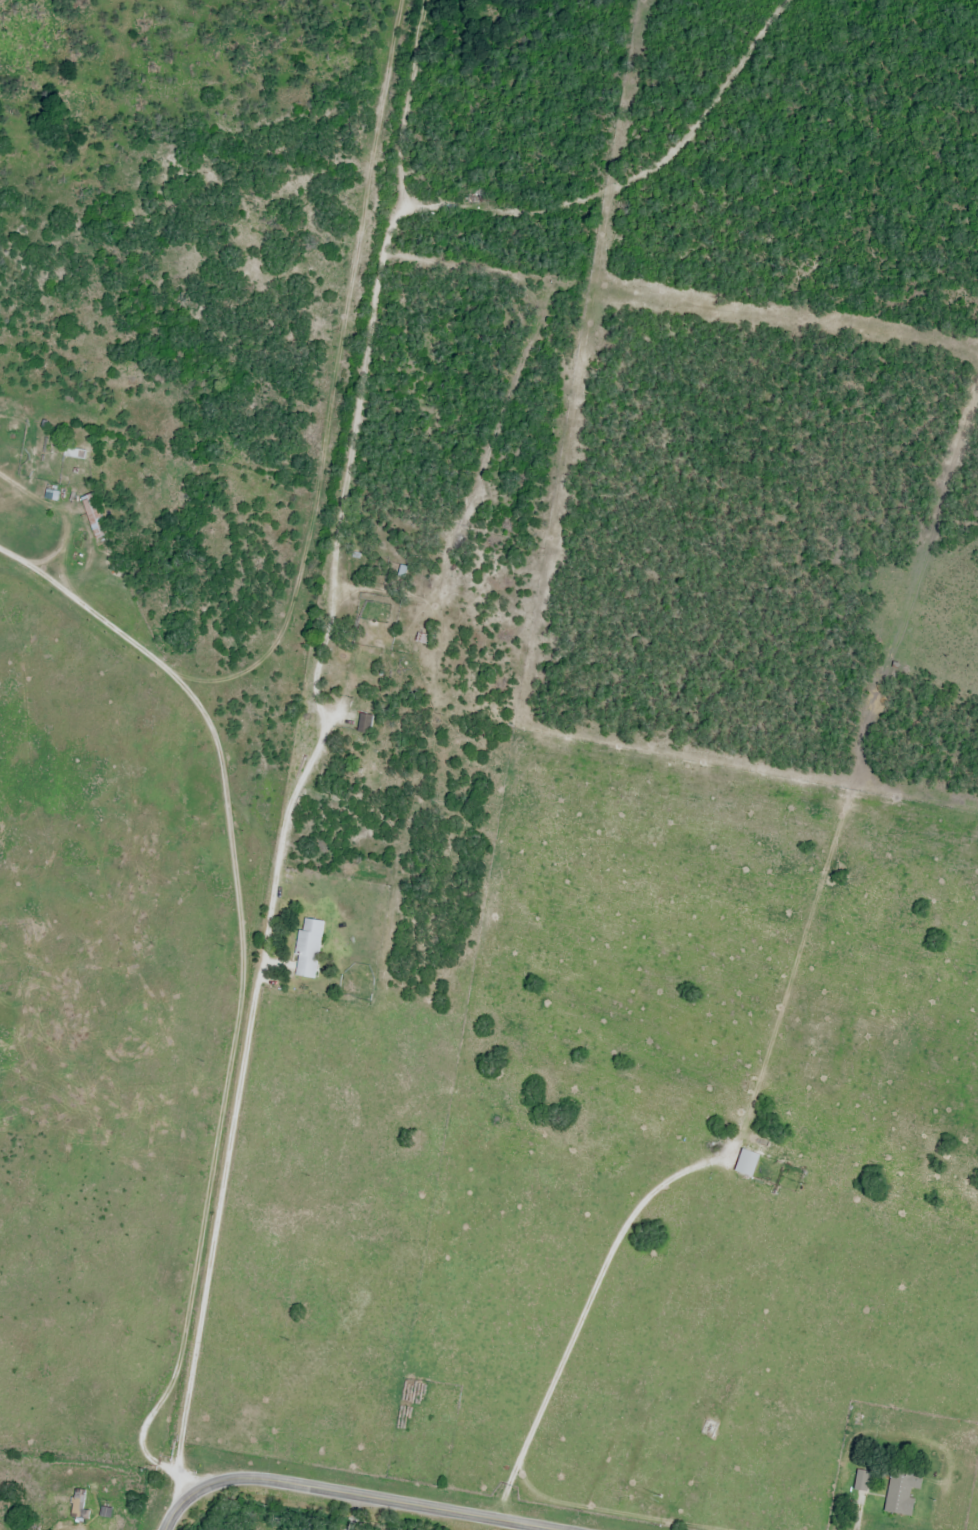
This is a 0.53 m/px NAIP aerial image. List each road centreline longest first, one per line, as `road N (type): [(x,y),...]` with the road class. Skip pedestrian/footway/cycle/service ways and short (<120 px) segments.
road 1 (tertiary): [(165,1529),(187,1496),(226,1478),(560,1529)]

